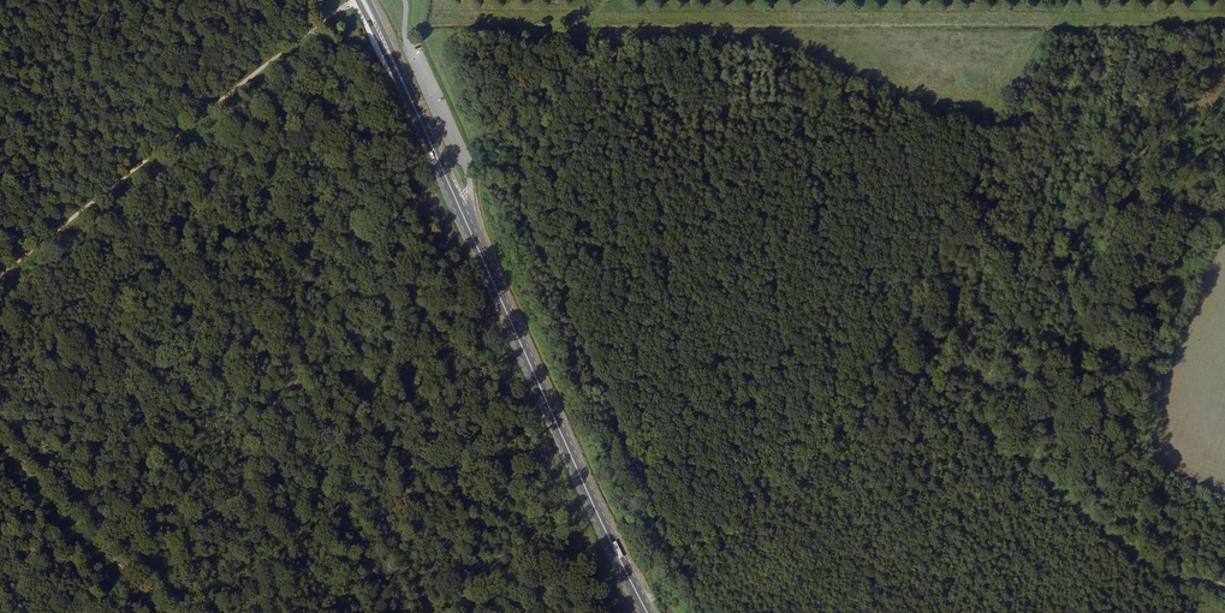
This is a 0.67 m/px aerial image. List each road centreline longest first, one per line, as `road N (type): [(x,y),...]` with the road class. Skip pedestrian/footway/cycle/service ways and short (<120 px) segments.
road 1 (primary): [(363,0),(647,612)]
road 2 (track): [(354,0),(0,276)]
road 3 (track): [(0,445),(170,612)]

